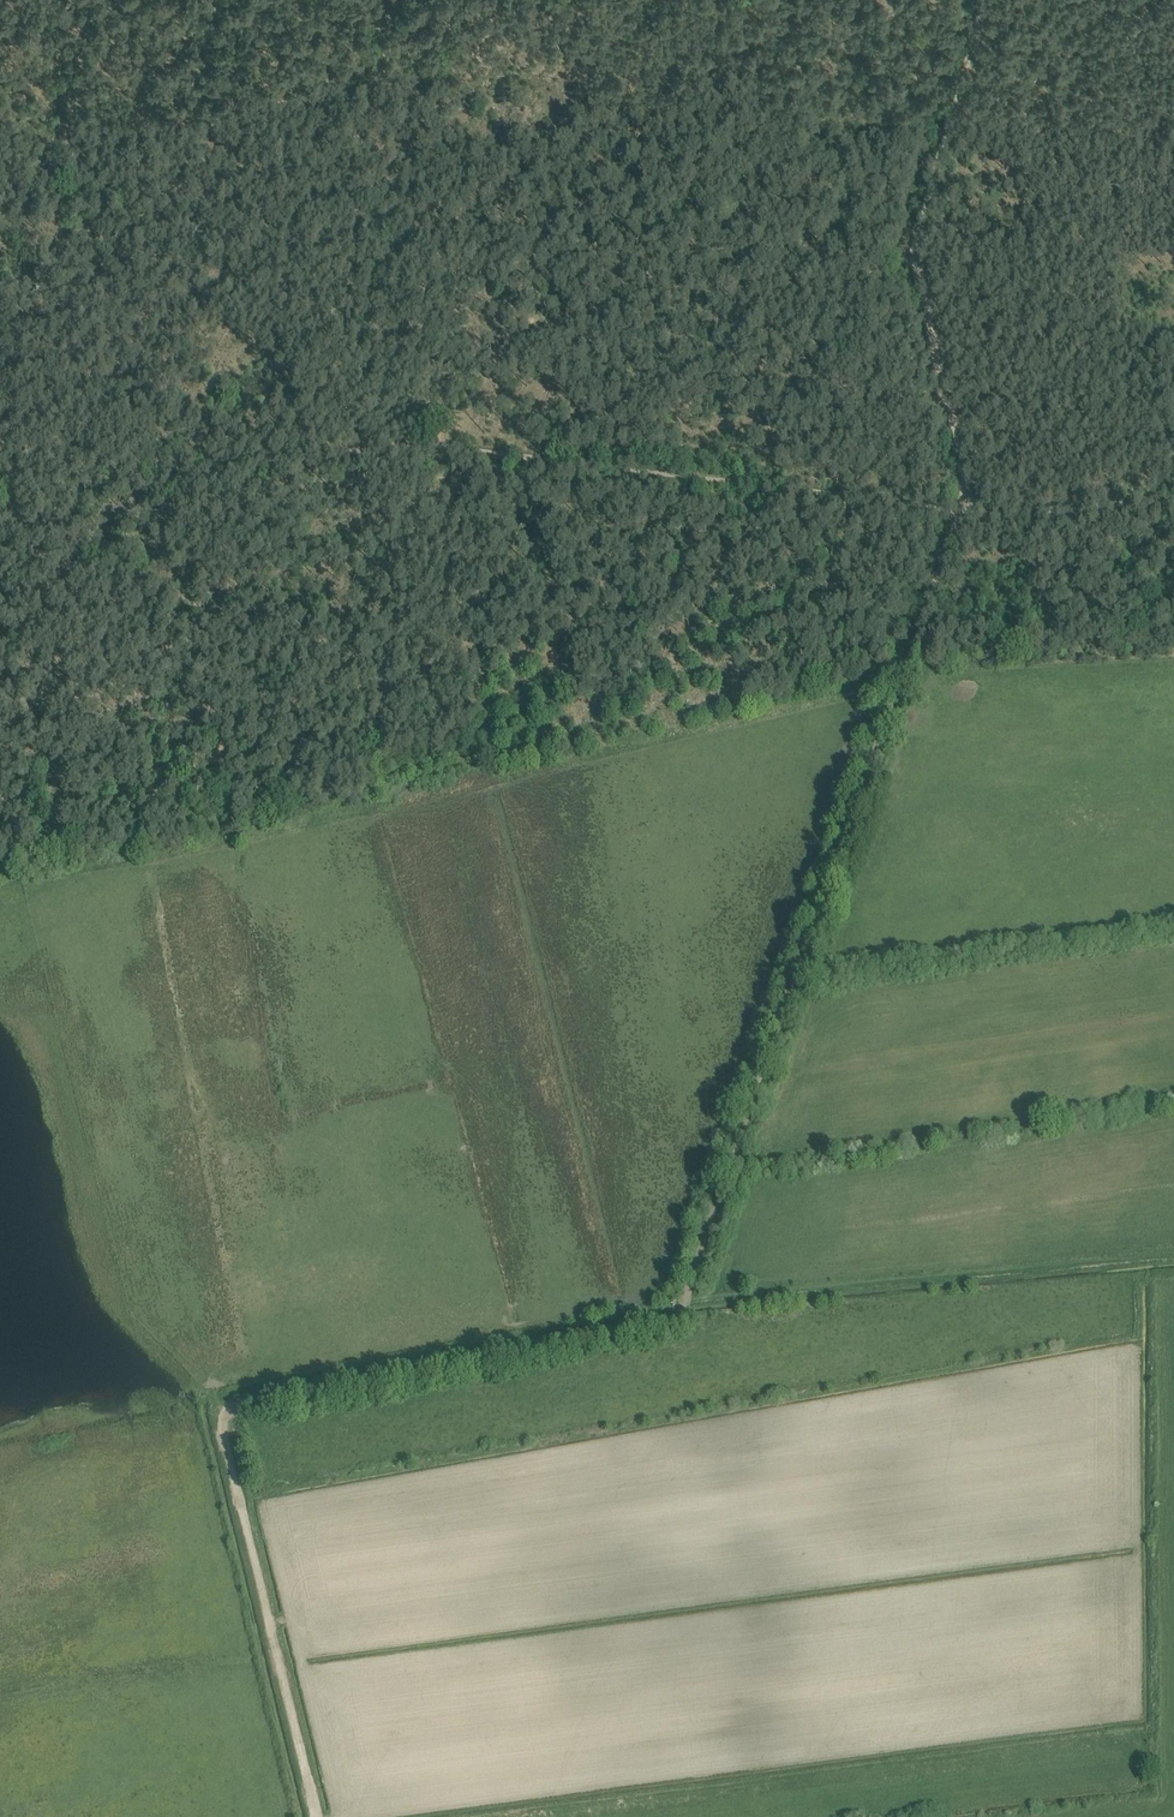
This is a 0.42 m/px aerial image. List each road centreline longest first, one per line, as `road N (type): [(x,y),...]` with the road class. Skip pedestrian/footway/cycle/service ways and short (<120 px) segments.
road 1 (track): [(315,1816),(216,1413),(678,1316),(962,507)]
road 2 (track): [(962,507),(489,449),(363,447),(117,486),(0,475)]
road 3 (track): [(978,0),(920,214),(917,261),(962,507)]
road 4 (track): [(684,1302),(1173,1257)]

